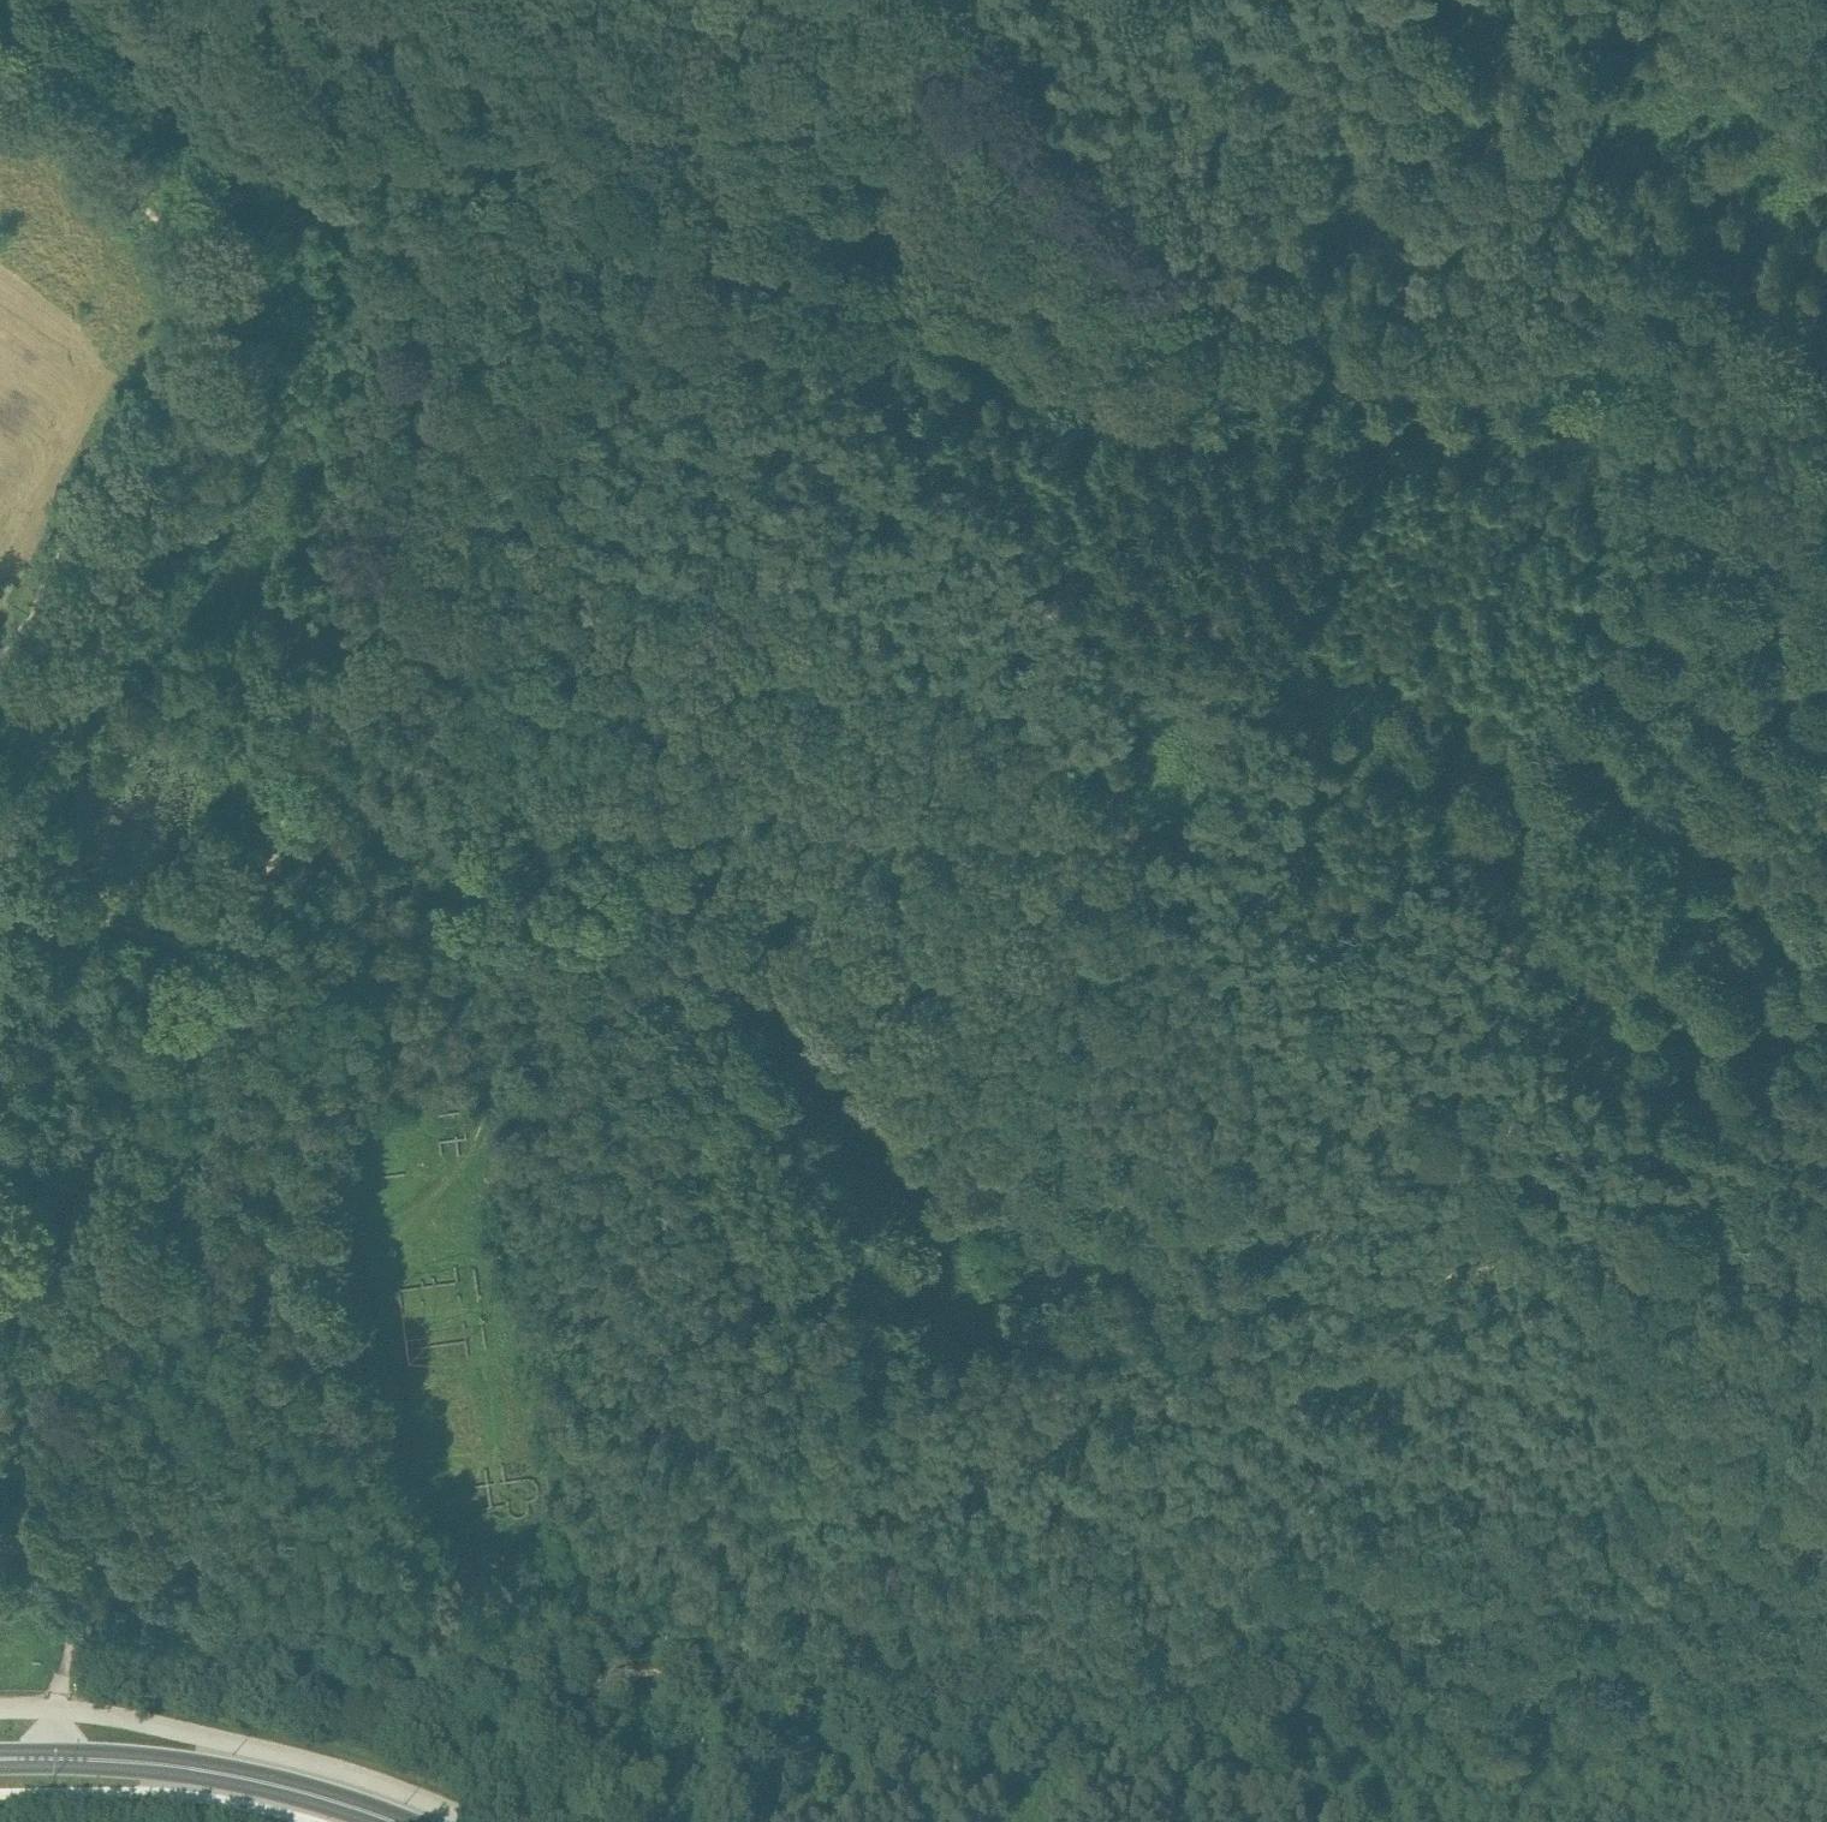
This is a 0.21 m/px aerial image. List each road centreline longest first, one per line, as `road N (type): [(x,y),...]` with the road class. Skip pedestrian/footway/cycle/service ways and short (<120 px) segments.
road 1 (track): [(1212,361),(1075,342),(902,285),(765,255),(654,279),(571,308),(508,343),(467,388),(386,557),(335,632),(278,831)]
road 2 (track): [(0,81),(205,249),(216,327),(133,434),(69,535),(0,673)]
road 3 (track): [(1826,275),(1697,300),(1597,329),(1506,372),(1409,388),(1311,381),(1212,361)]
road 4 (track): [(278,831),(249,923),(195,1006),(179,1214),(164,1285),(136,1352)]
road 5 (primary): [(375,1821),(246,1782),(146,1764),(50,1760)]
road 6 (track): [(95,1527),(52,1719)]
road 7 (track): [(136,1352),(99,1447),(95,1527)]

